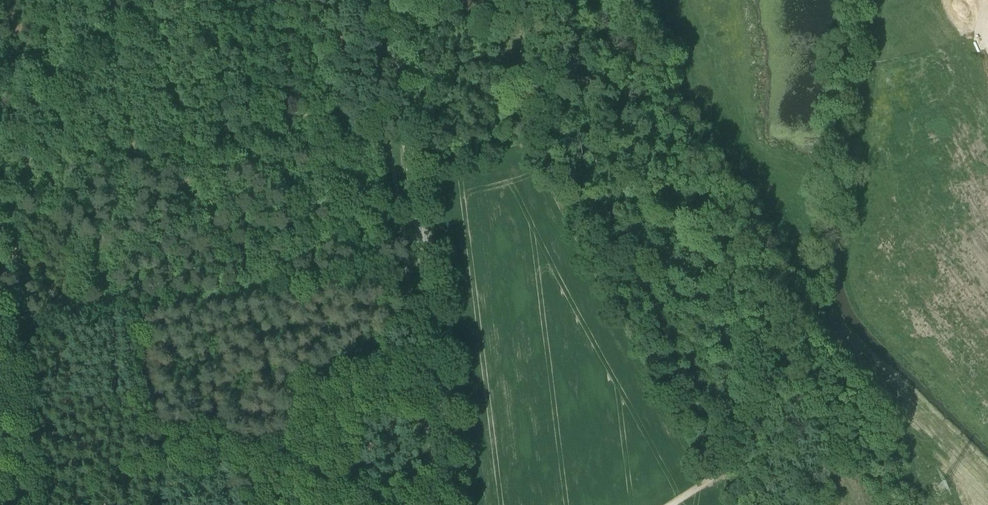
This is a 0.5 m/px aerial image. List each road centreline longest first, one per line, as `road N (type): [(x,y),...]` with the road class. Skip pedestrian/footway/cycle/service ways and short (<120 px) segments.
road 1 (tertiary): [(455,504),(387,0)]
road 2 (track): [(663,504),(715,470),(786,356),(823,265),(803,234)]

